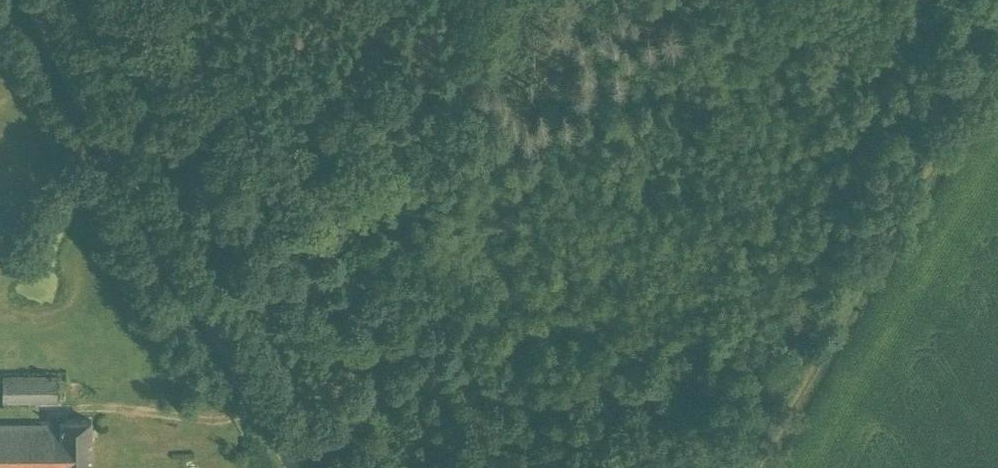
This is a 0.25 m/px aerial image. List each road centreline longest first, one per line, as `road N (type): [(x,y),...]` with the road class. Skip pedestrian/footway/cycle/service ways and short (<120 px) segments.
road 1 (track): [(292,467),(40,0)]

